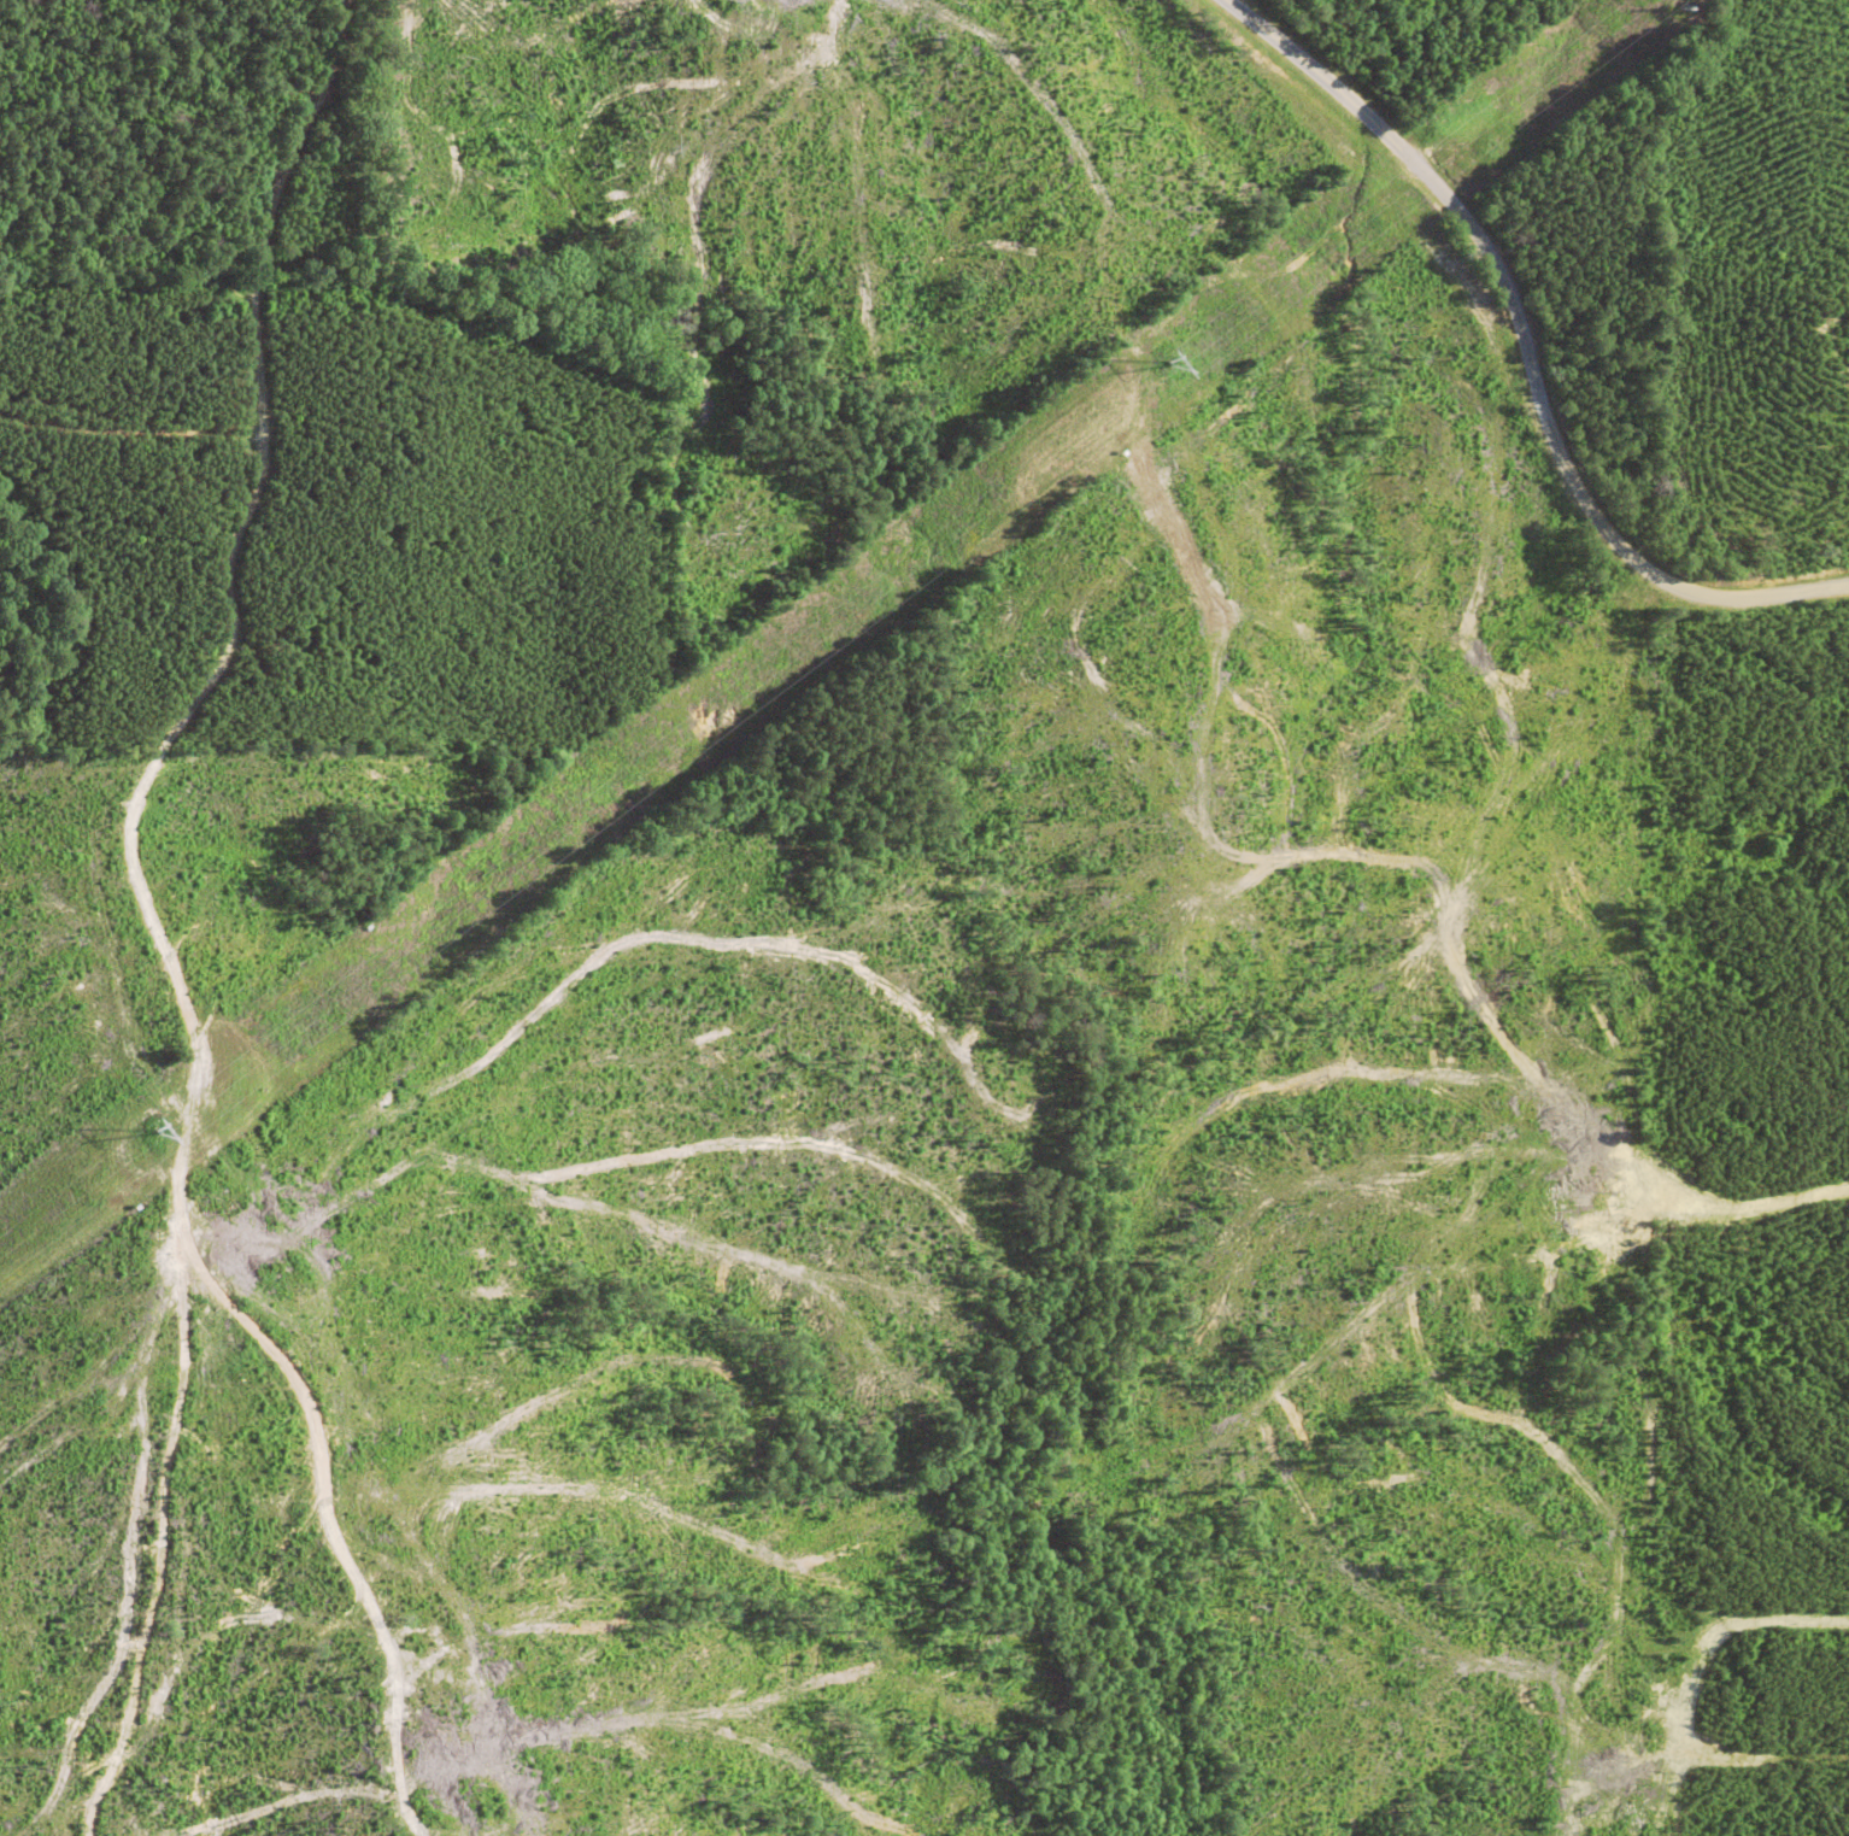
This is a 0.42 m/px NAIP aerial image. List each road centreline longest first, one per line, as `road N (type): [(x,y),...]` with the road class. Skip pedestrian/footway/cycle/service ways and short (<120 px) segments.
road 1 (residential): [(1848,590),(1730,597),(1627,553),(1539,418),(1514,289),(1411,154),(1227,0)]

